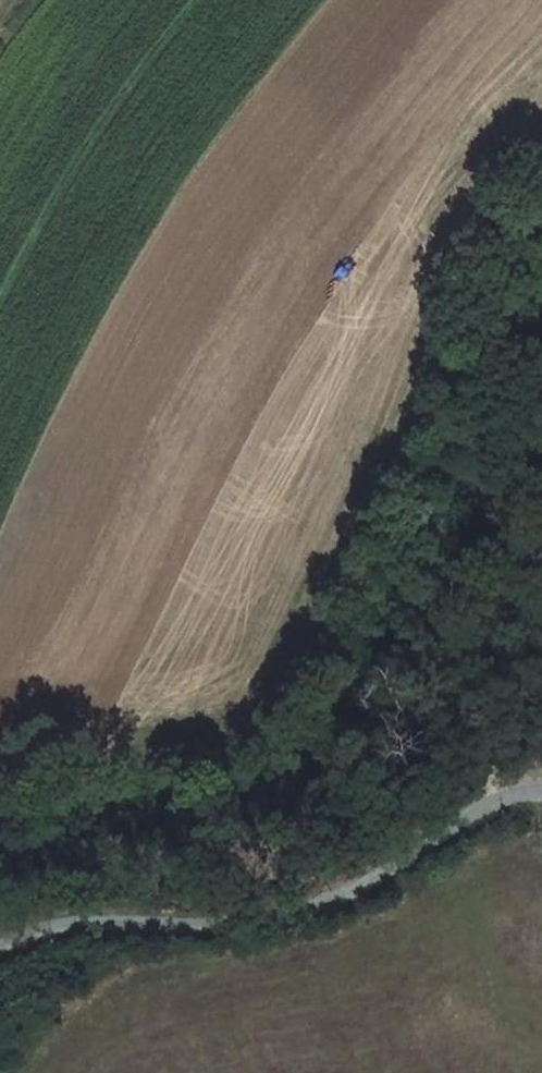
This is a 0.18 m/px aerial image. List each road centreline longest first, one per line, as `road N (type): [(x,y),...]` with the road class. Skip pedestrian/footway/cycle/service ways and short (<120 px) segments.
road 1 (unclassified): [(0,947),(56,927),(206,924),(363,882),(479,806),(541,796)]

